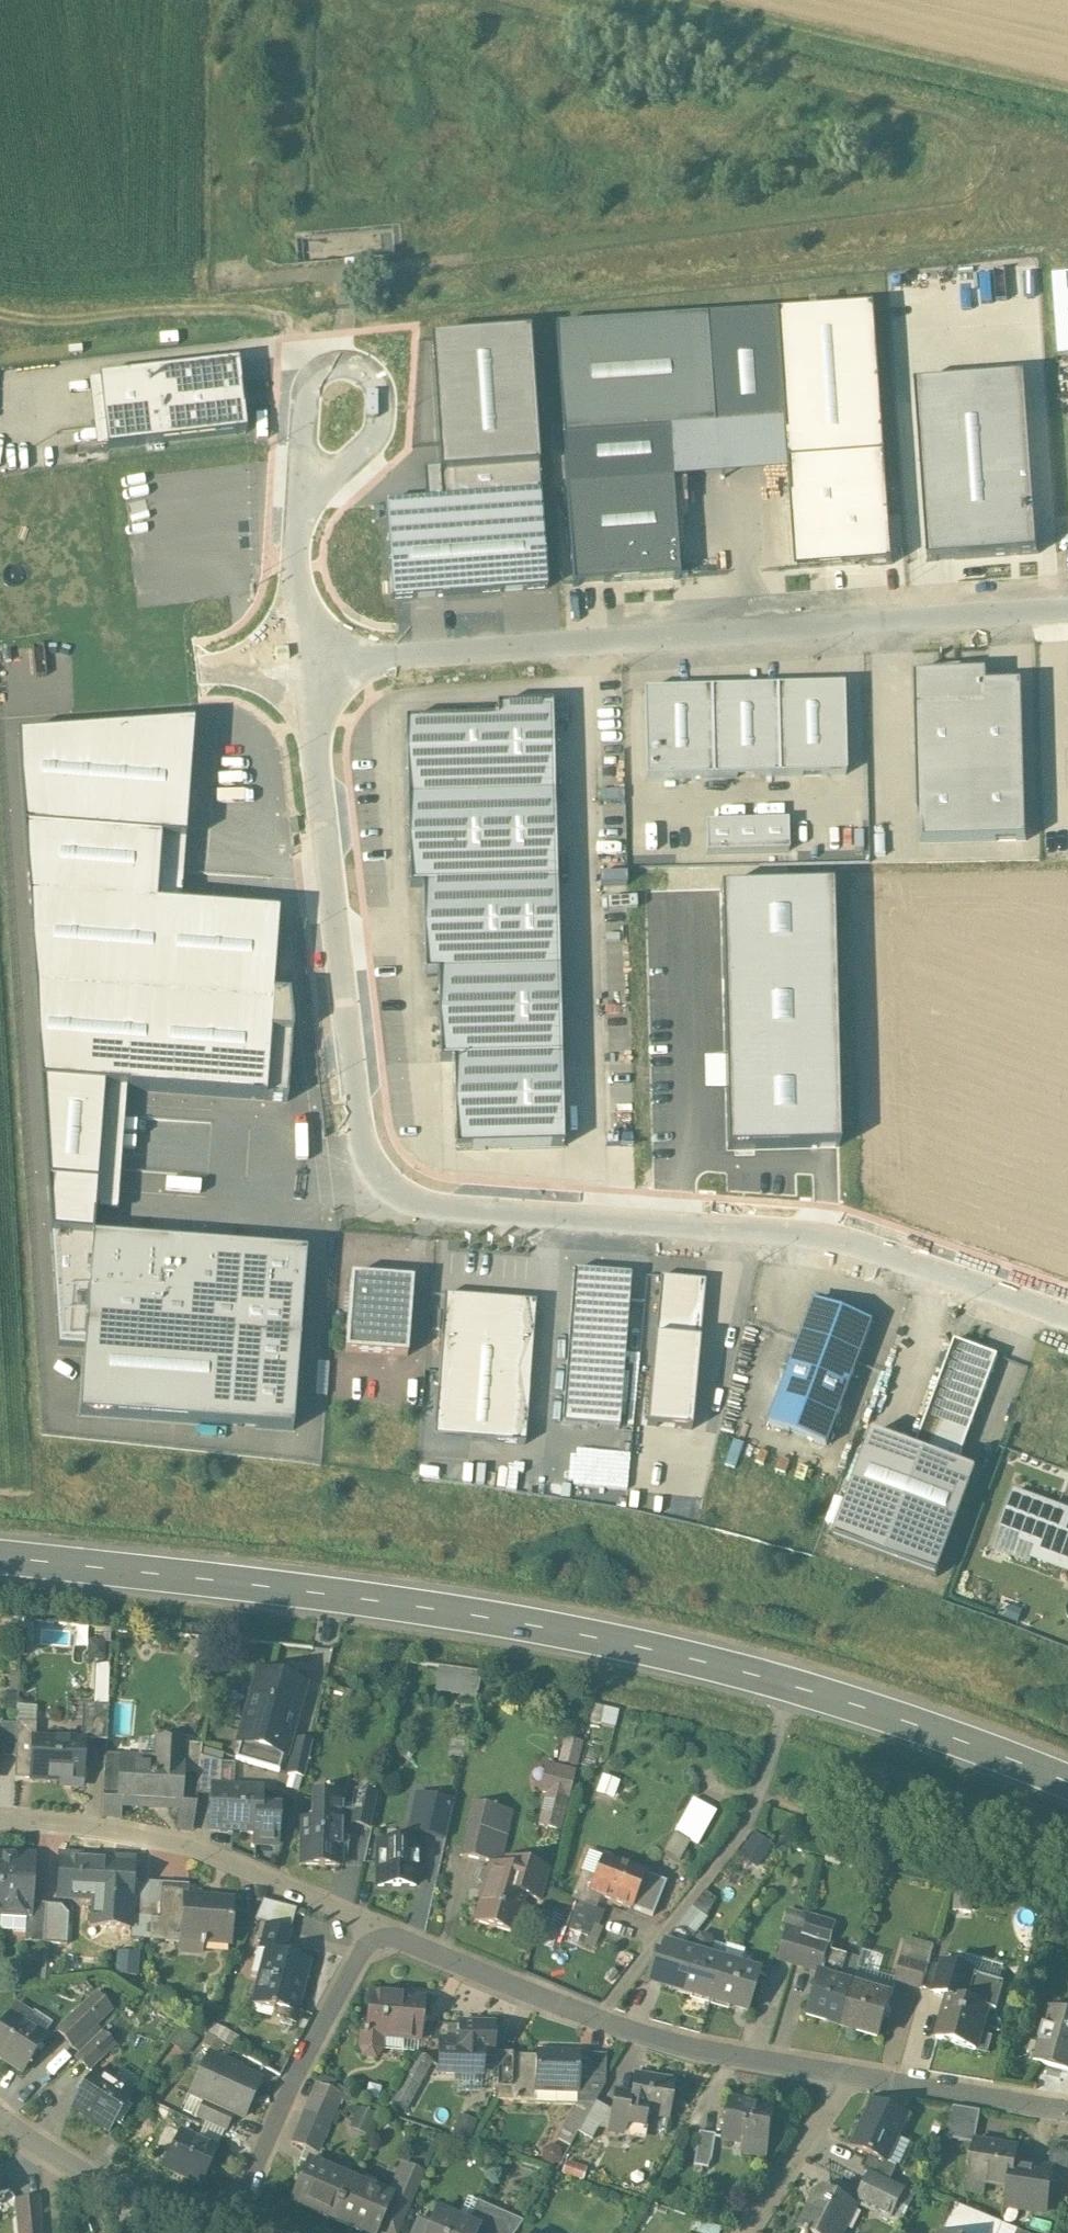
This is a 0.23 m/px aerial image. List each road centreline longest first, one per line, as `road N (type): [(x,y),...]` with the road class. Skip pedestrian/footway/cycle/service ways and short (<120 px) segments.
road 1 (unclassified): [(1067,1317),(847,1242),(412,1207),(382,1194),(361,1146),(308,665)]
road 2 (secondary): [(1067,1782),(792,1685),(590,1636),(305,1590),(0,1556)]
road 3 (unclassified): [(308,665),(1067,609)]
road 4 (residential): [(379,1928),(595,2019),(697,2050),(850,2074)]
road 5 (residential): [(0,1823),(76,1826),(168,1843),(379,1928)]
road 6 (track): [(323,385),(311,343),(256,307),(62,323),(0,312)]
road 7 (residential): [(379,1928),(297,2077),(228,2232)]
road 8 (unclassified): [(296,524),(379,433),(381,400),(354,380),(323,385),(303,422),(300,451)]
road 9 (residential): [(206,2232),(82,2174),(4,2123)]
road 10 (residential): [(850,2074),(1067,2110)]
road 11 (residential): [(745,2232),(850,2074)]
road 12 (unclassified): [(308,665),(296,524)]

